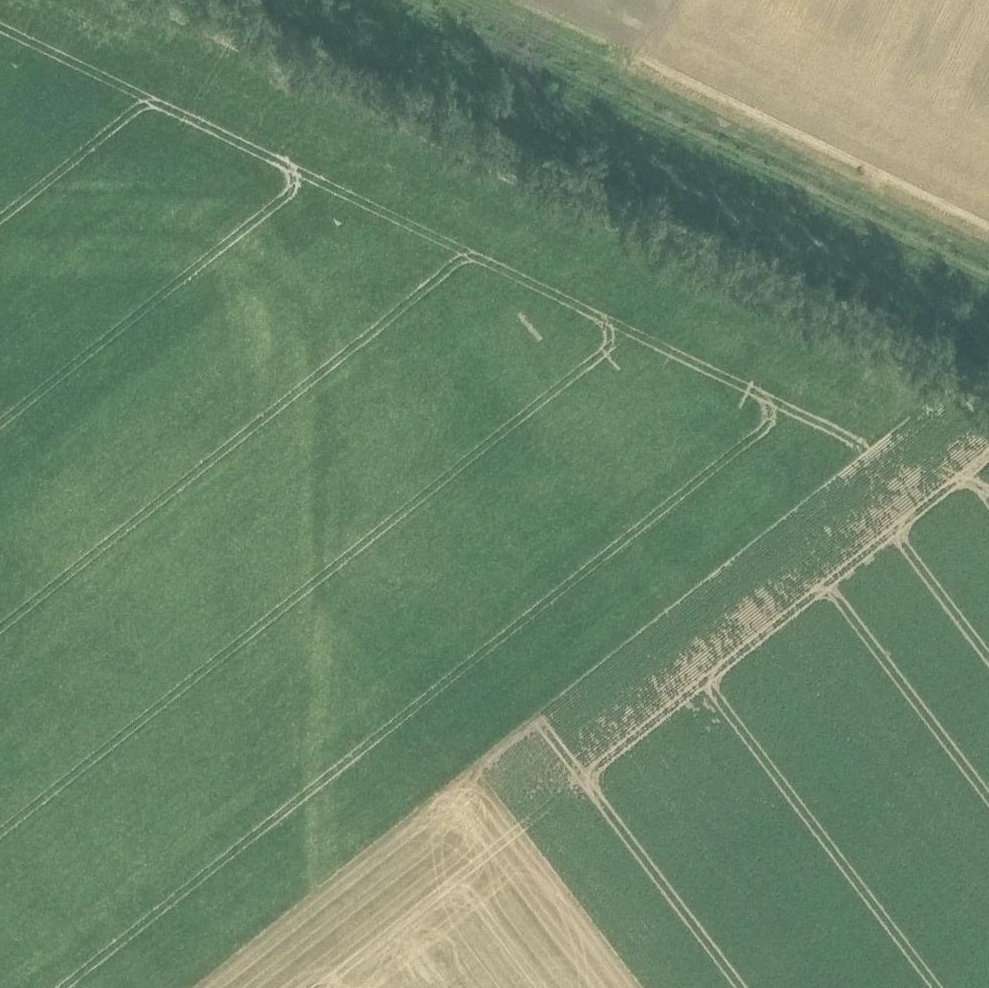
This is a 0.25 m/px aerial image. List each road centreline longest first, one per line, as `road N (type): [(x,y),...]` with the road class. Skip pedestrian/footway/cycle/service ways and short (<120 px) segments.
road 1 (track): [(988,258),(456,0)]

